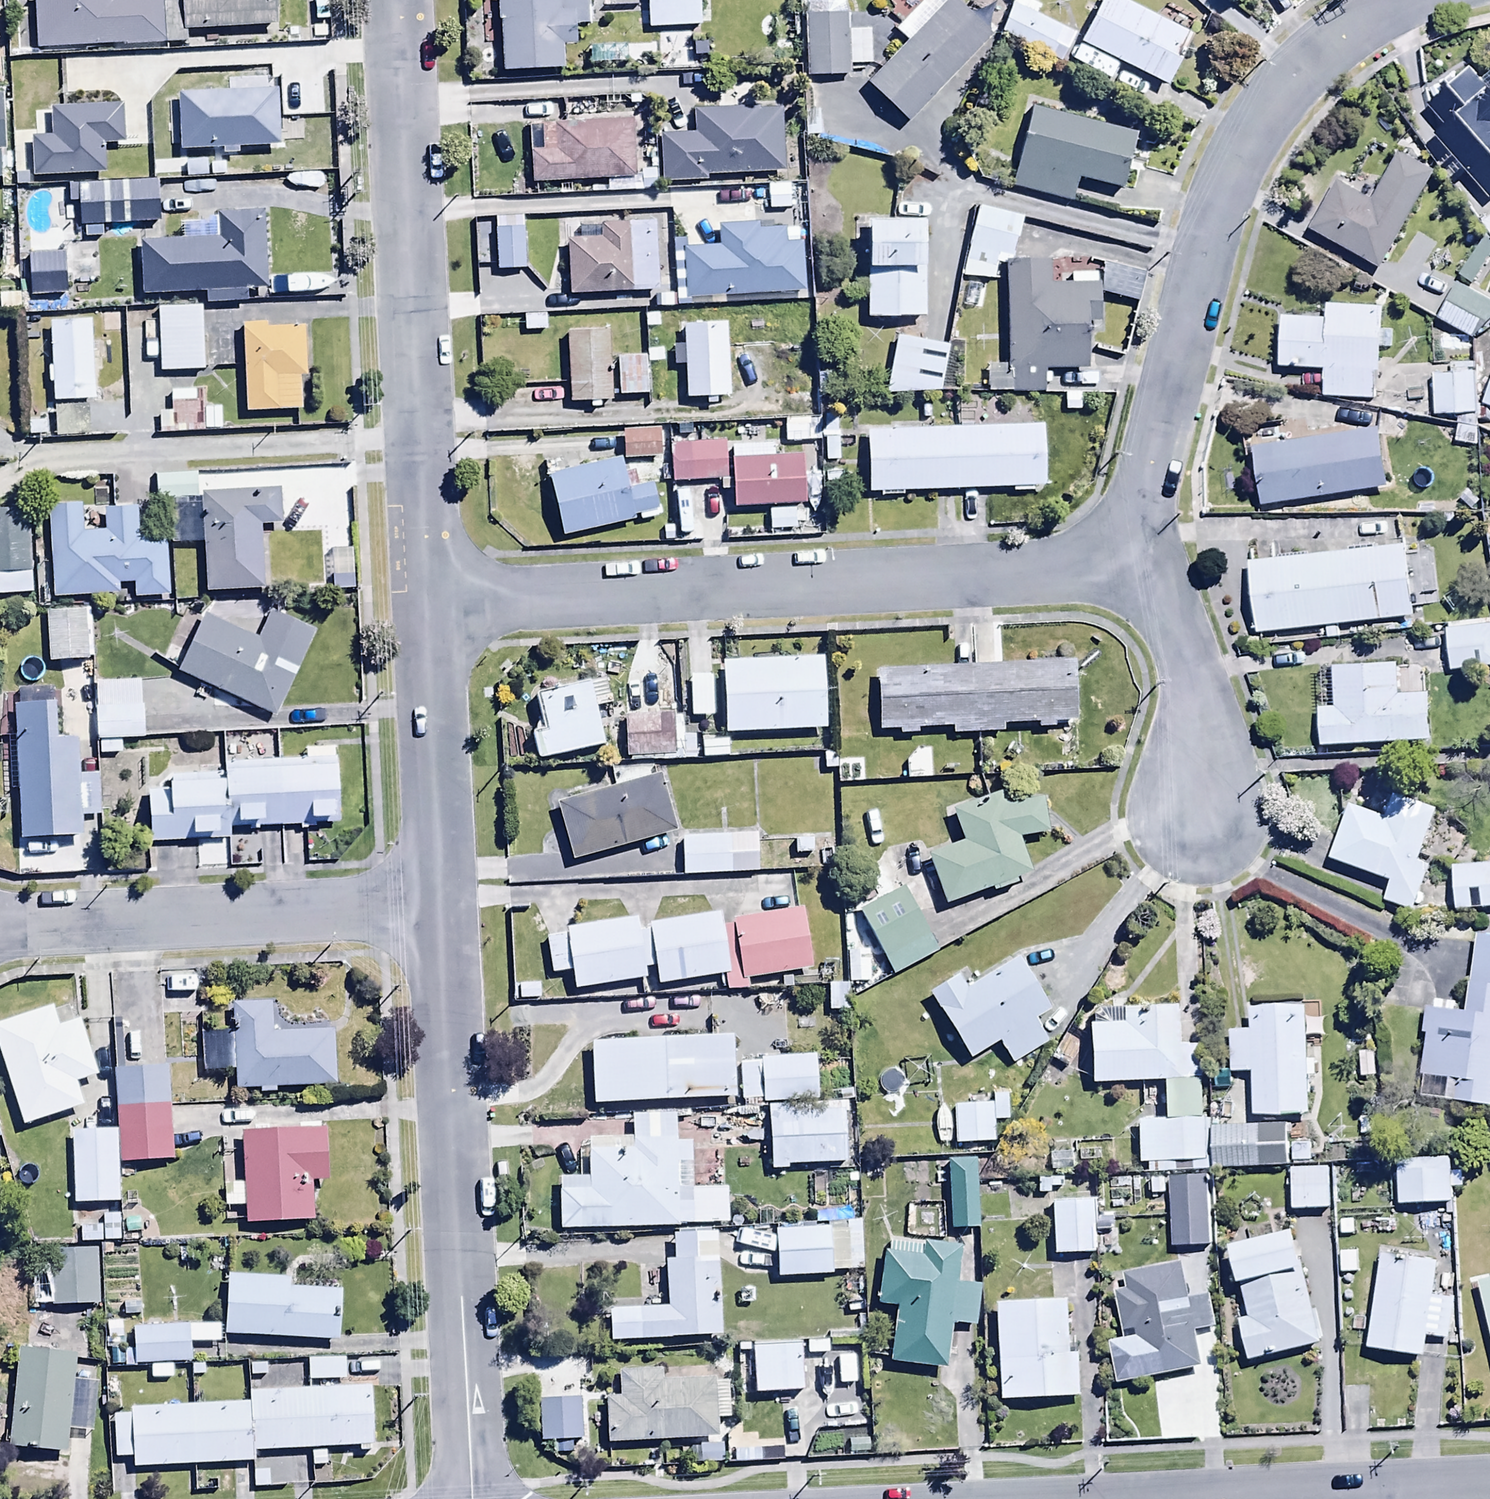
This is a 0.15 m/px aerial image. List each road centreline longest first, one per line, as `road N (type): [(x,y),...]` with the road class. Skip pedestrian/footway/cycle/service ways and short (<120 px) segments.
road 1 (residential): [(1139,569),(421,606)]
road 2 (residential): [(1407,0),(1363,20),(1285,89),(1234,172),(1149,465),(1139,569)]
road 3 (unclassified): [(392,0),(421,606)]
road 4 (unclassified): [(435,904),(463,1498)]
road 5 (residential): [(0,926),(435,904)]
road 6 (residential): [(1139,569),(1187,684),(1207,785),(1197,860)]
road 7 (unclassified): [(421,606),(435,904)]
road 8 (unclassified): [(1489,1490),(1294,1498)]

